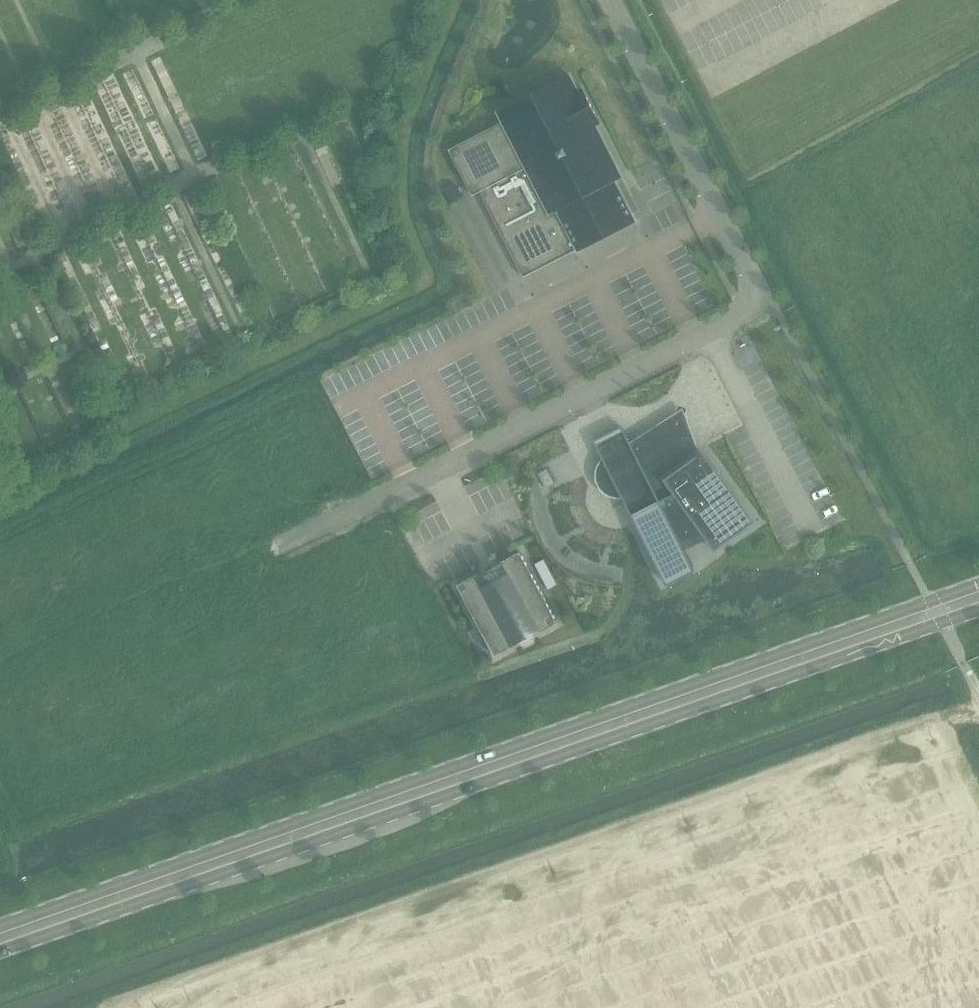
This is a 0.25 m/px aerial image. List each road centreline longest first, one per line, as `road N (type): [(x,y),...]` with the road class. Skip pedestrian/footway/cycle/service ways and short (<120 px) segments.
road 1 (secondary): [(0,951),(978,609)]
road 2 (secondary): [(978,585),(0,923)]
road 3 (unclassified): [(339,515),(726,322),(751,301),(749,272),(611,0)]
road 4 (residential): [(0,794),(408,647),(339,515)]
road 5 (residential): [(339,515),(284,404)]

